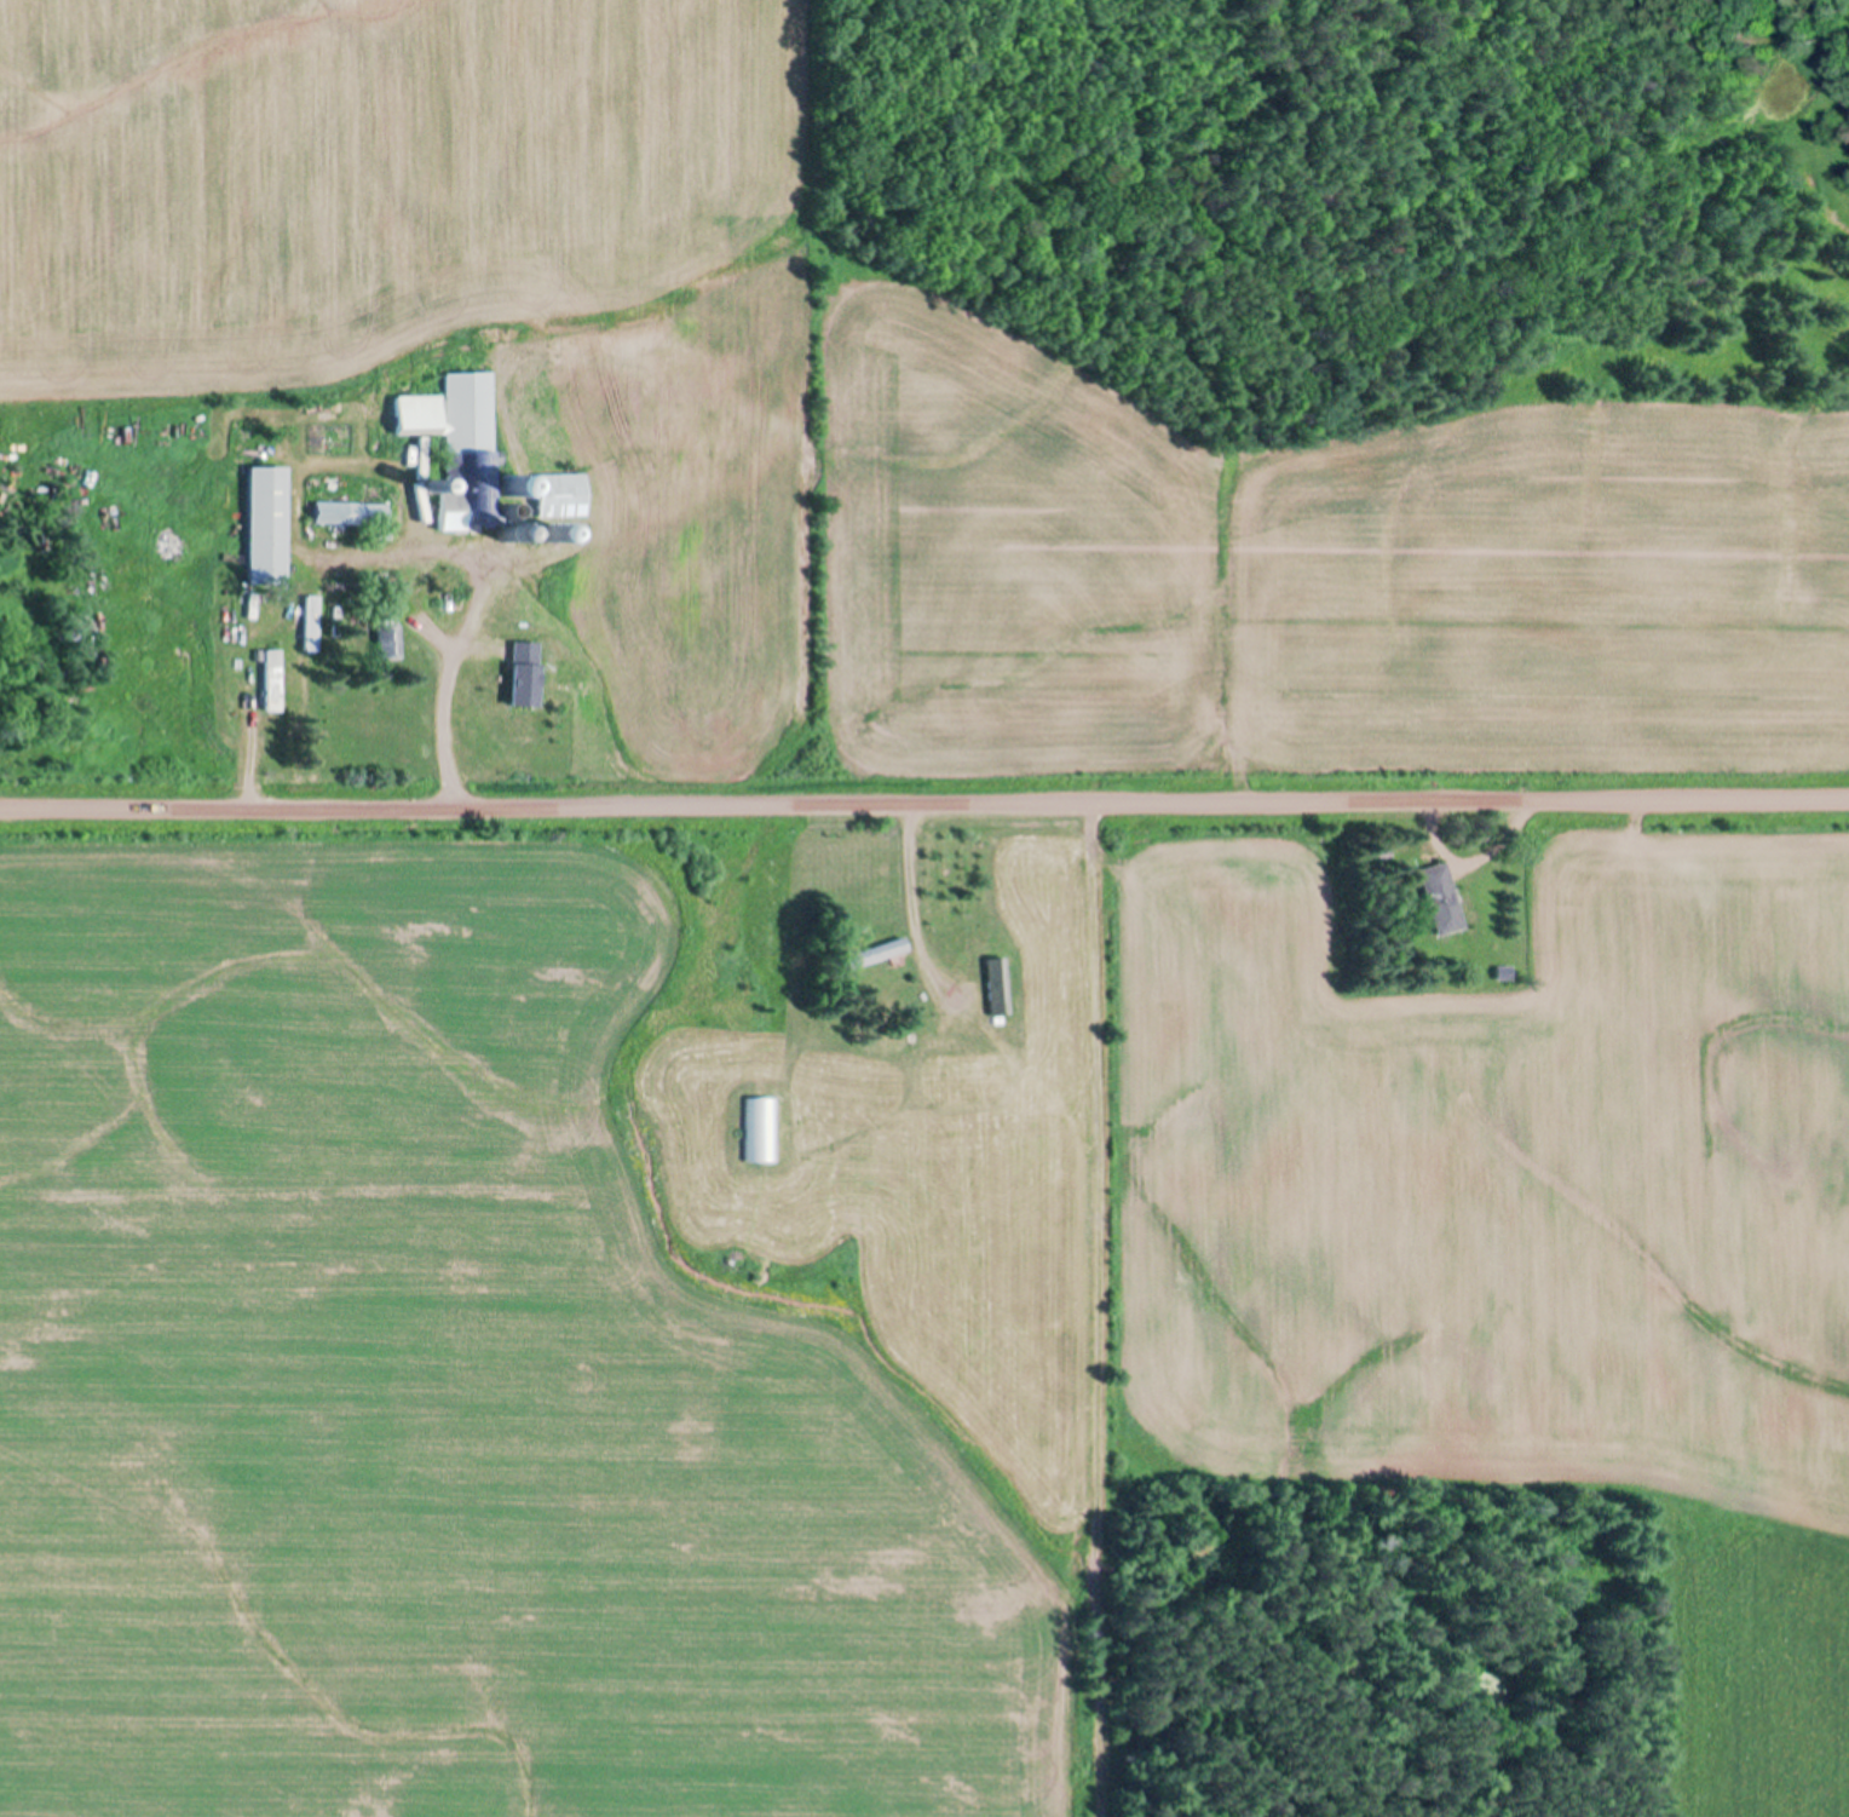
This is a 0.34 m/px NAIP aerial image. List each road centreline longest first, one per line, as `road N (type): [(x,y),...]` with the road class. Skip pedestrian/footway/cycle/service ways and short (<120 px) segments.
road 1 (residential): [(1848,785),(0,786)]

